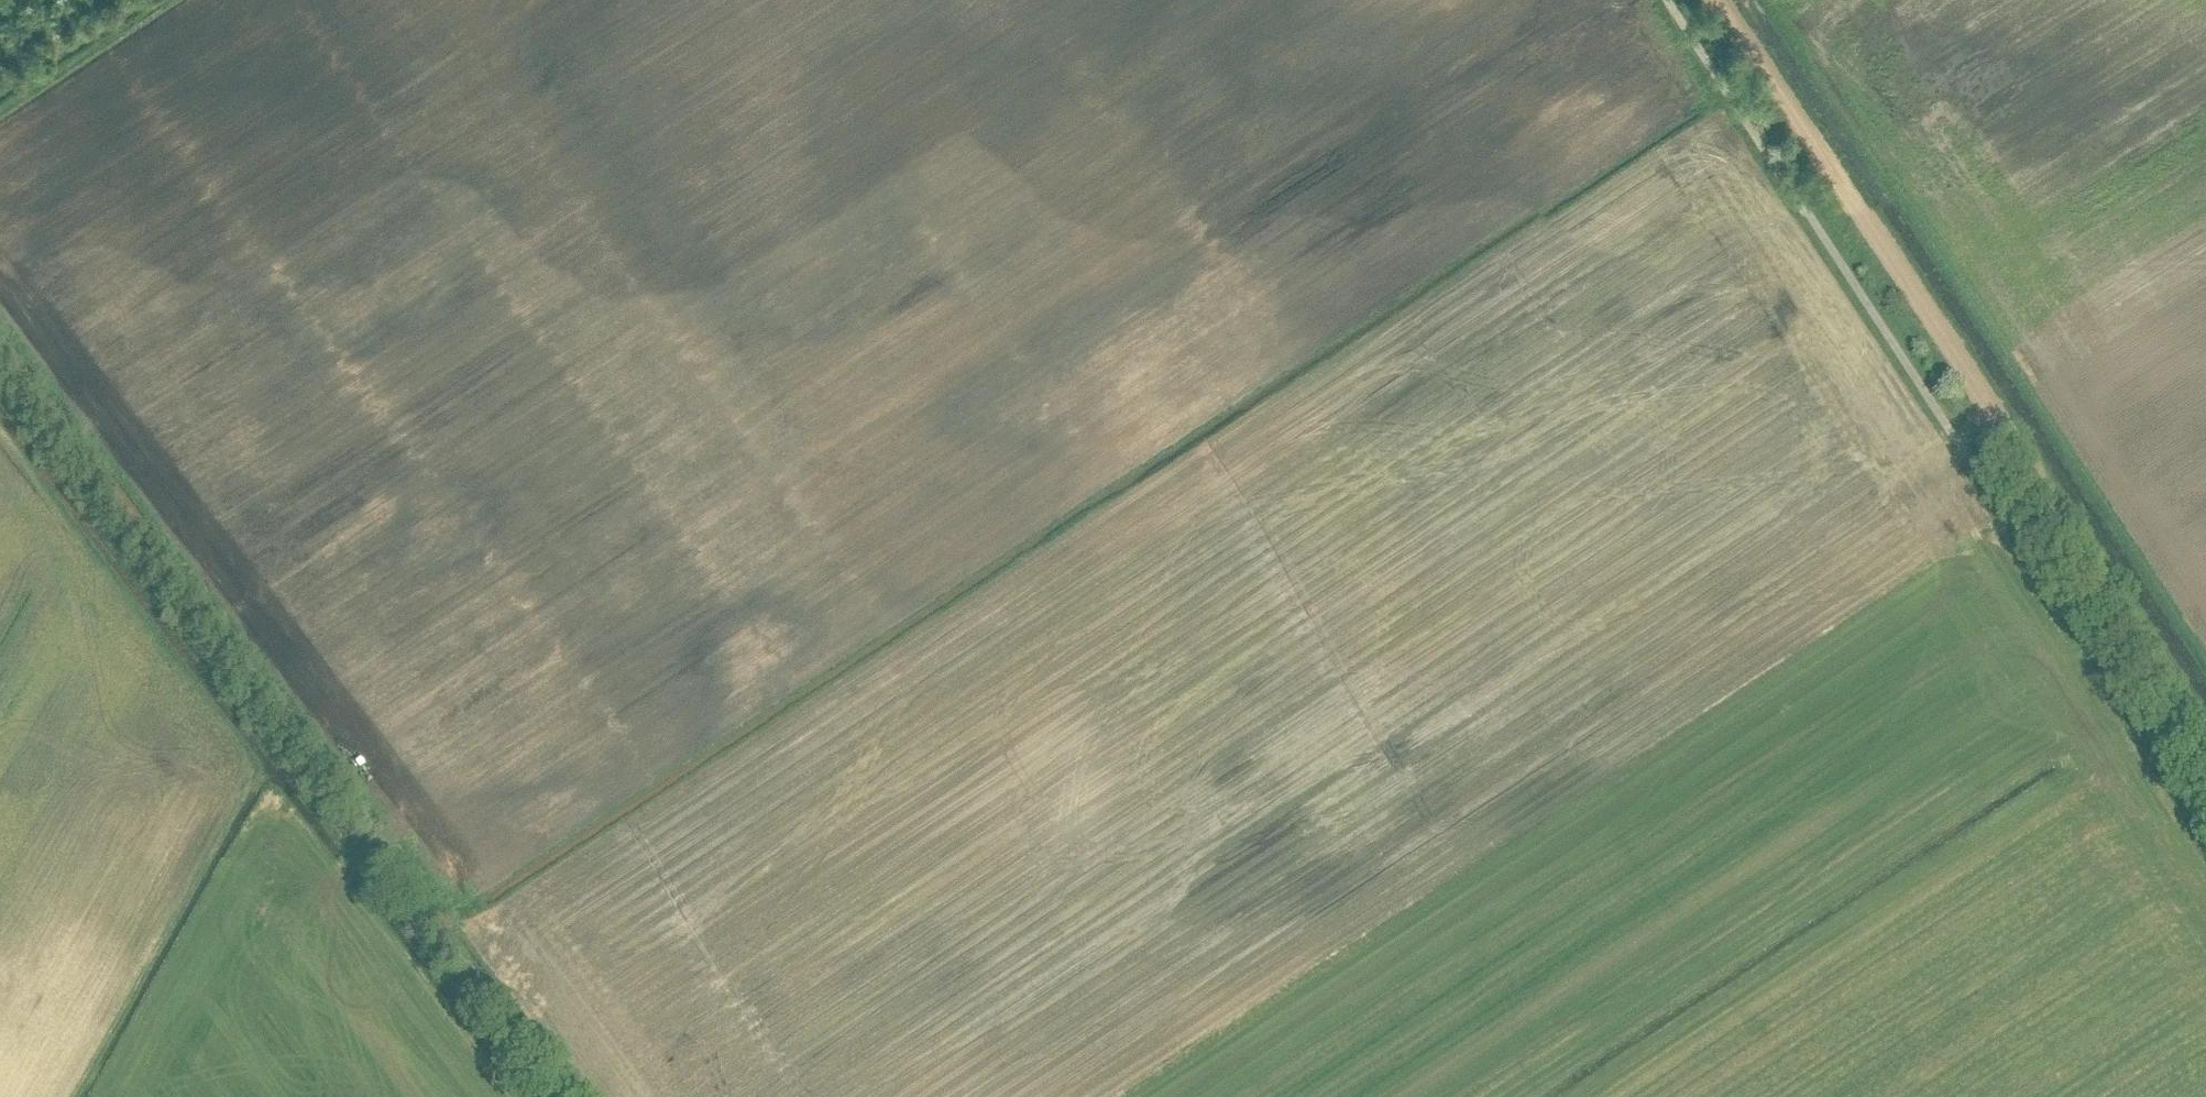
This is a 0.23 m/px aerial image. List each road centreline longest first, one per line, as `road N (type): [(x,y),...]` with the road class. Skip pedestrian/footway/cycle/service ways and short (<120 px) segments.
road 1 (track): [(1721,0),(2205,743)]

